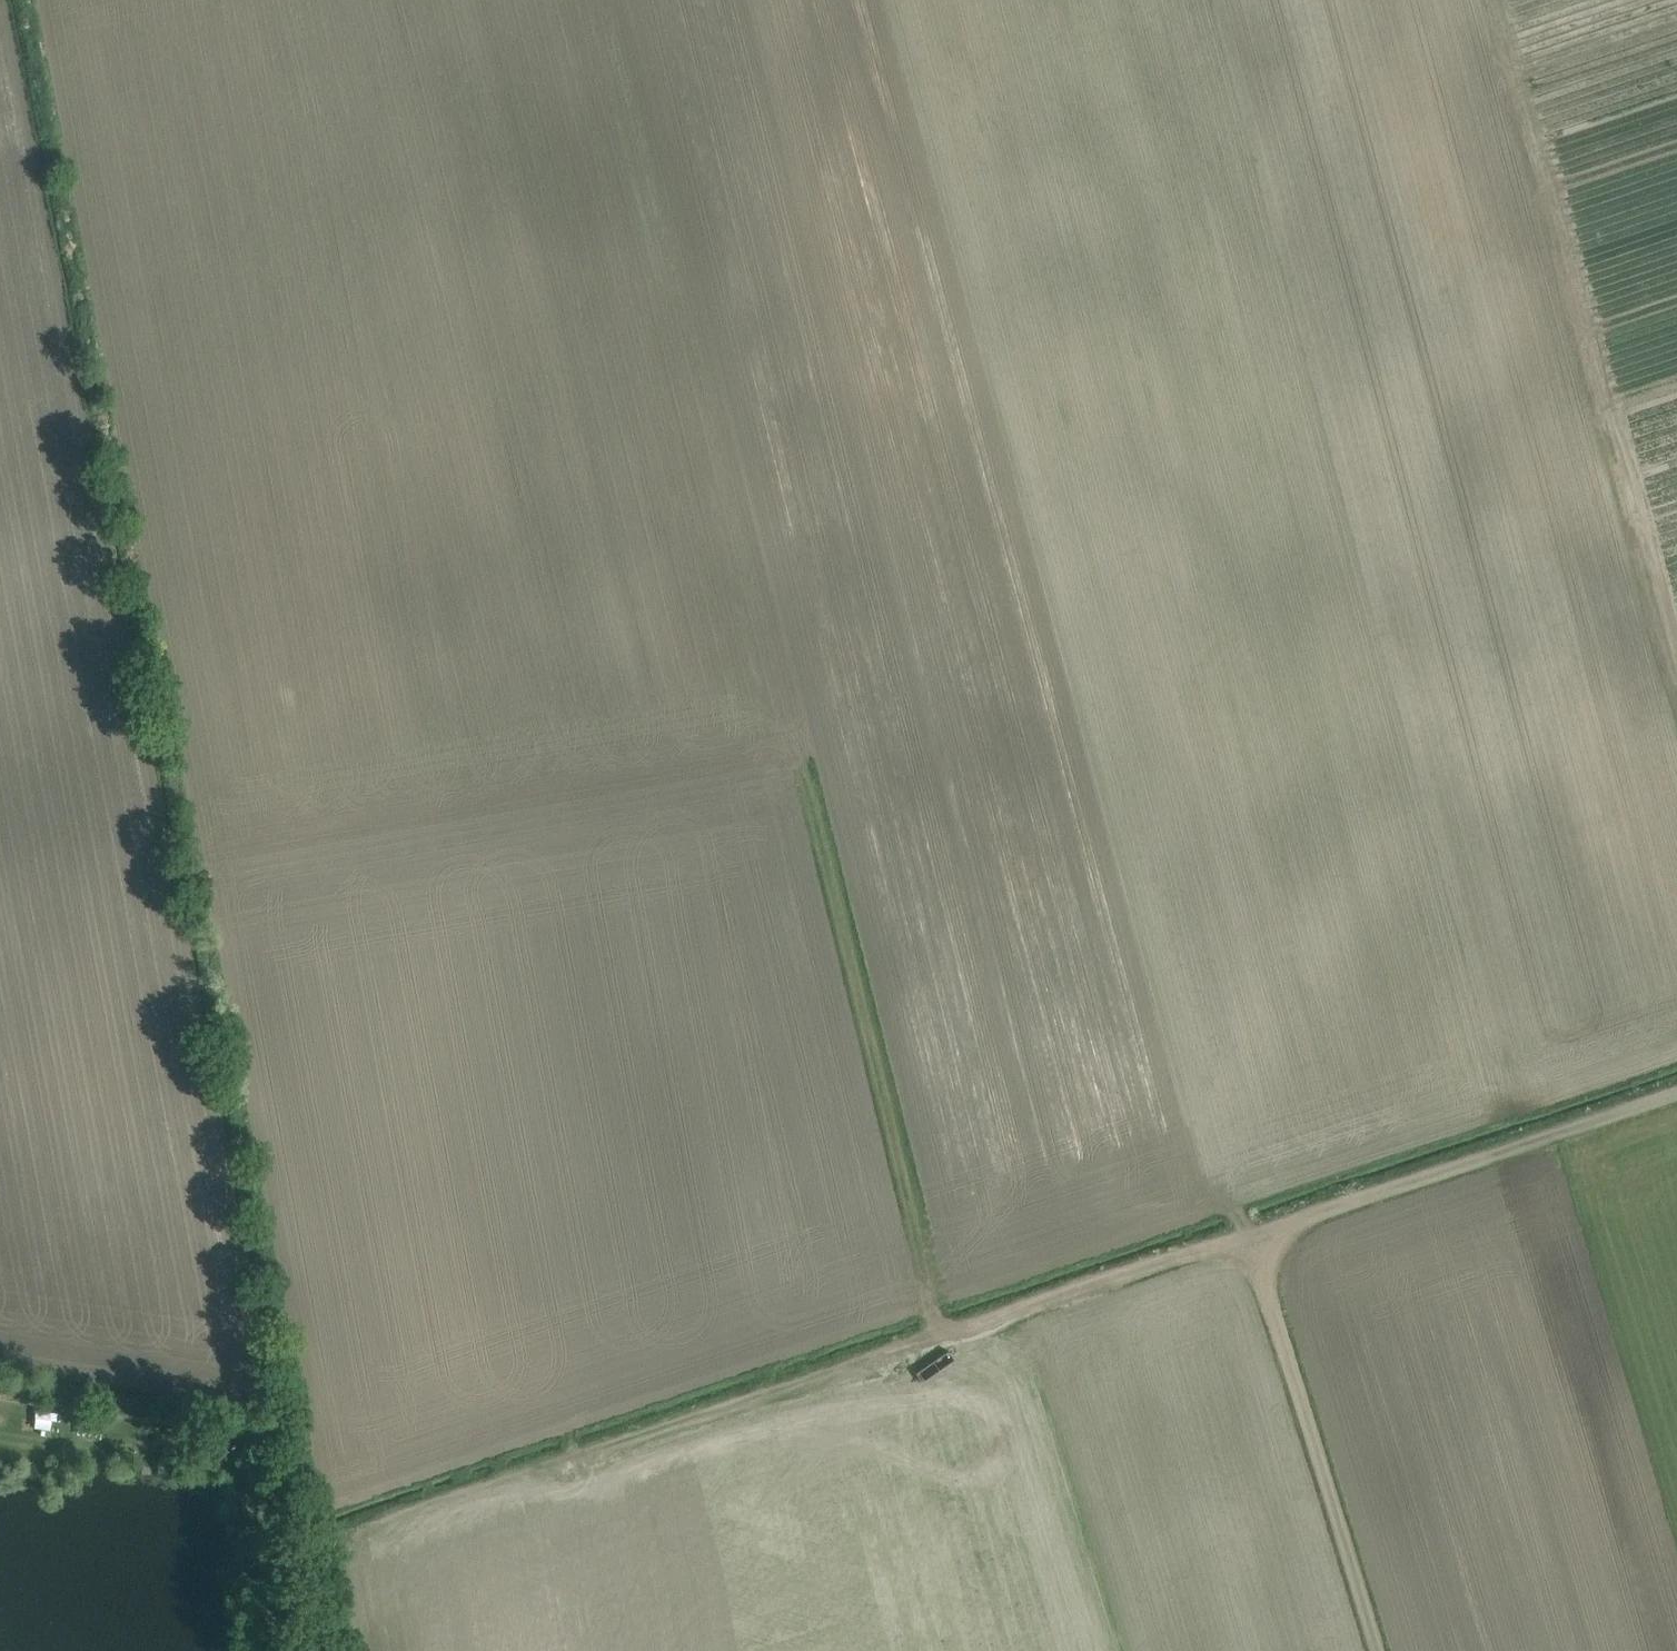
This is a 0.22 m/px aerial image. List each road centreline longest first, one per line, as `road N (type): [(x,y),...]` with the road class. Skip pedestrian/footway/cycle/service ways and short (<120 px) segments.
road 1 (track): [(1377,1650),(1252,1233),(1676,1091)]
road 2 (track): [(1252,1233),(577,1458)]

